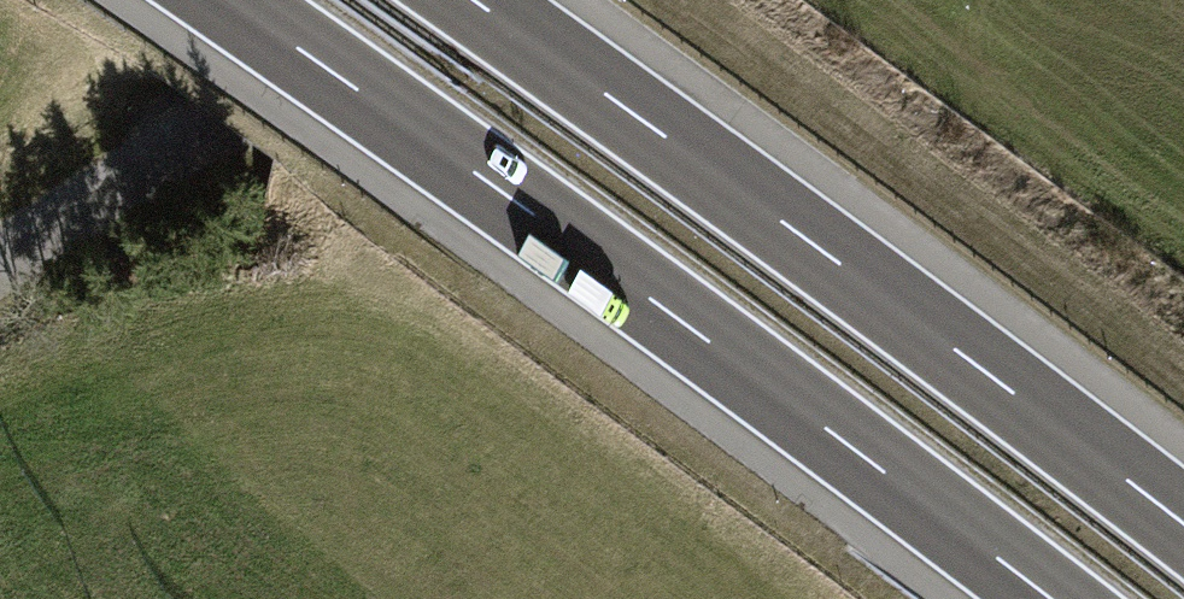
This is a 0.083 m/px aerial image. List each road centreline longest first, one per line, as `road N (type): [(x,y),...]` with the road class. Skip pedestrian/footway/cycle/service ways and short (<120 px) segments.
road 1 (motorway): [(225,0),(714,347),(1047,598)]
road 2 (motorway): [(1183,522),(477,0)]
road 3 (unclassified): [(395,0),(0,257)]

